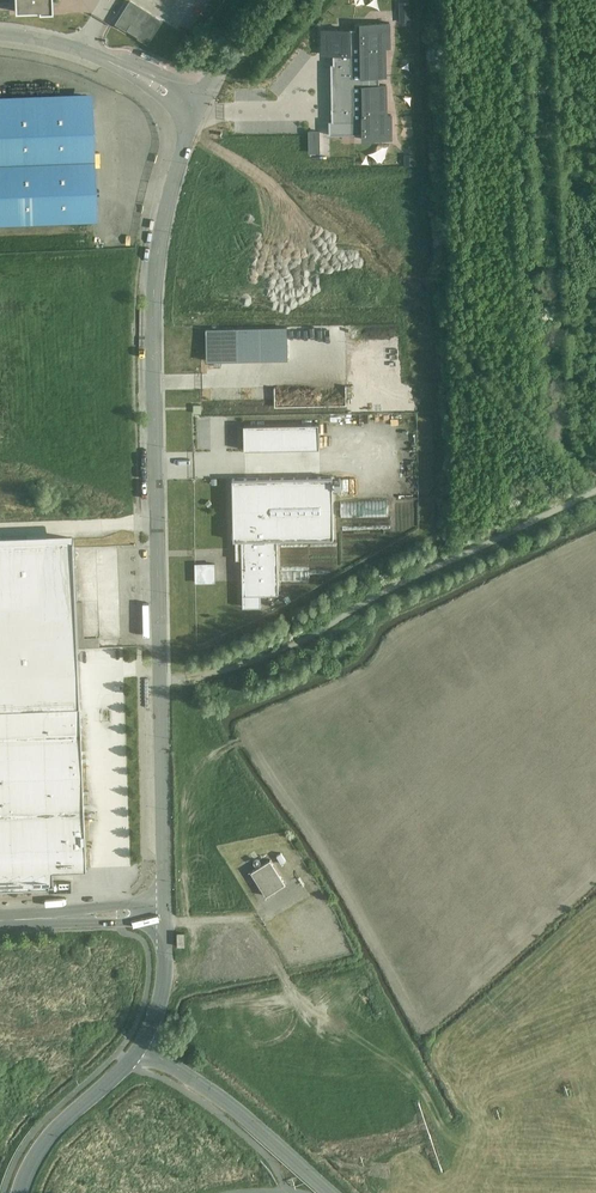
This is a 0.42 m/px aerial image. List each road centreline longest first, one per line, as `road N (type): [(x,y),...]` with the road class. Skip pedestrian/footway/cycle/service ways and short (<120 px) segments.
road 1 (residential): [(163,902),(154,294),(187,116),(168,94),(110,63),(0,33)]
road 2 (residential): [(145,1047),(226,1101),(332,1192)]
road 3 (residential): [(21,1192),(52,1134),(145,1047)]
road 4 (residential): [(145,1047),(164,990),(163,921)]

